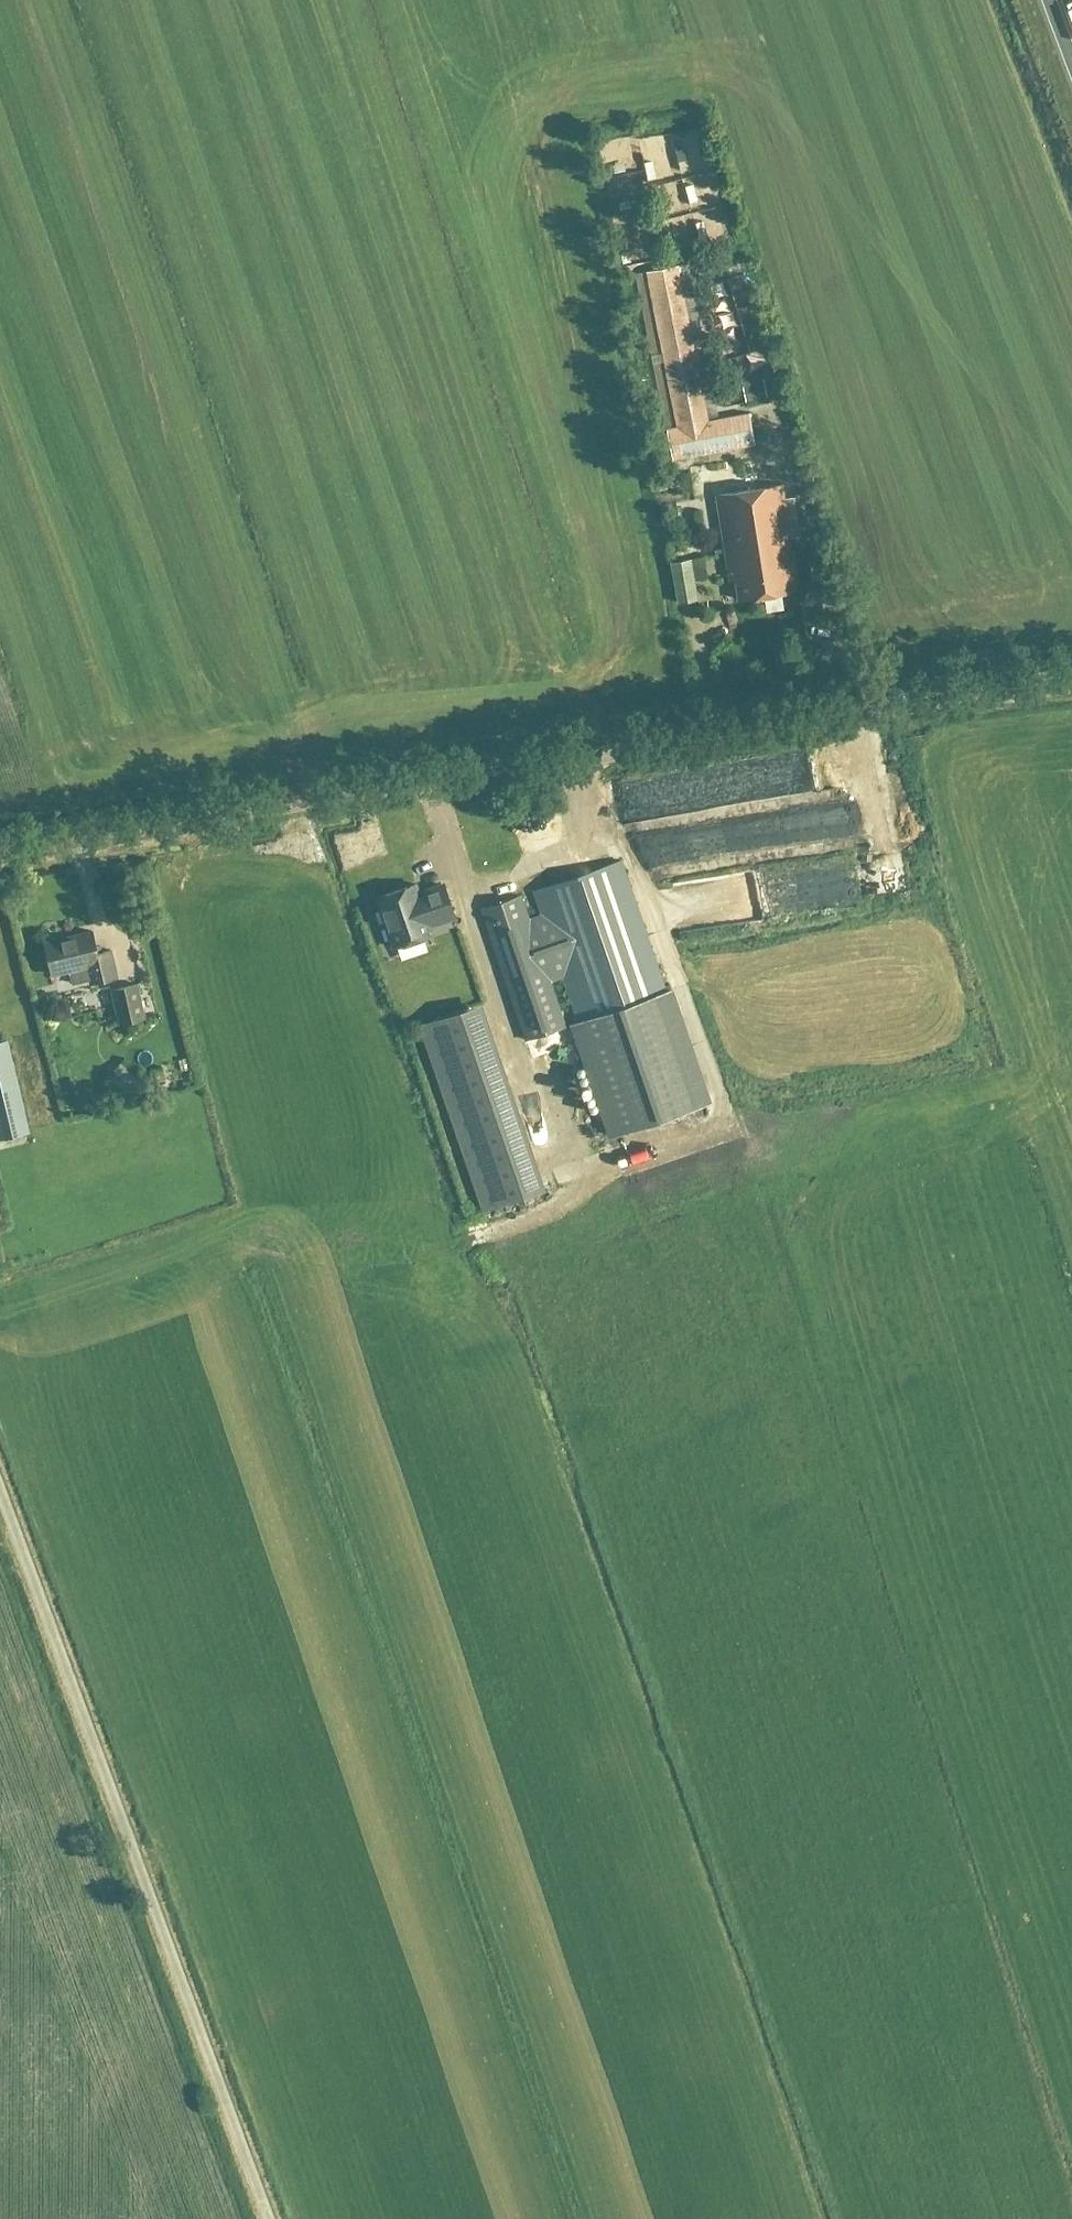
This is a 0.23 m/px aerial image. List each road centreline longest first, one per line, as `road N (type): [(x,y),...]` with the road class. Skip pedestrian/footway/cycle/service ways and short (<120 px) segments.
road 1 (residential): [(0,857),(1071,685)]

